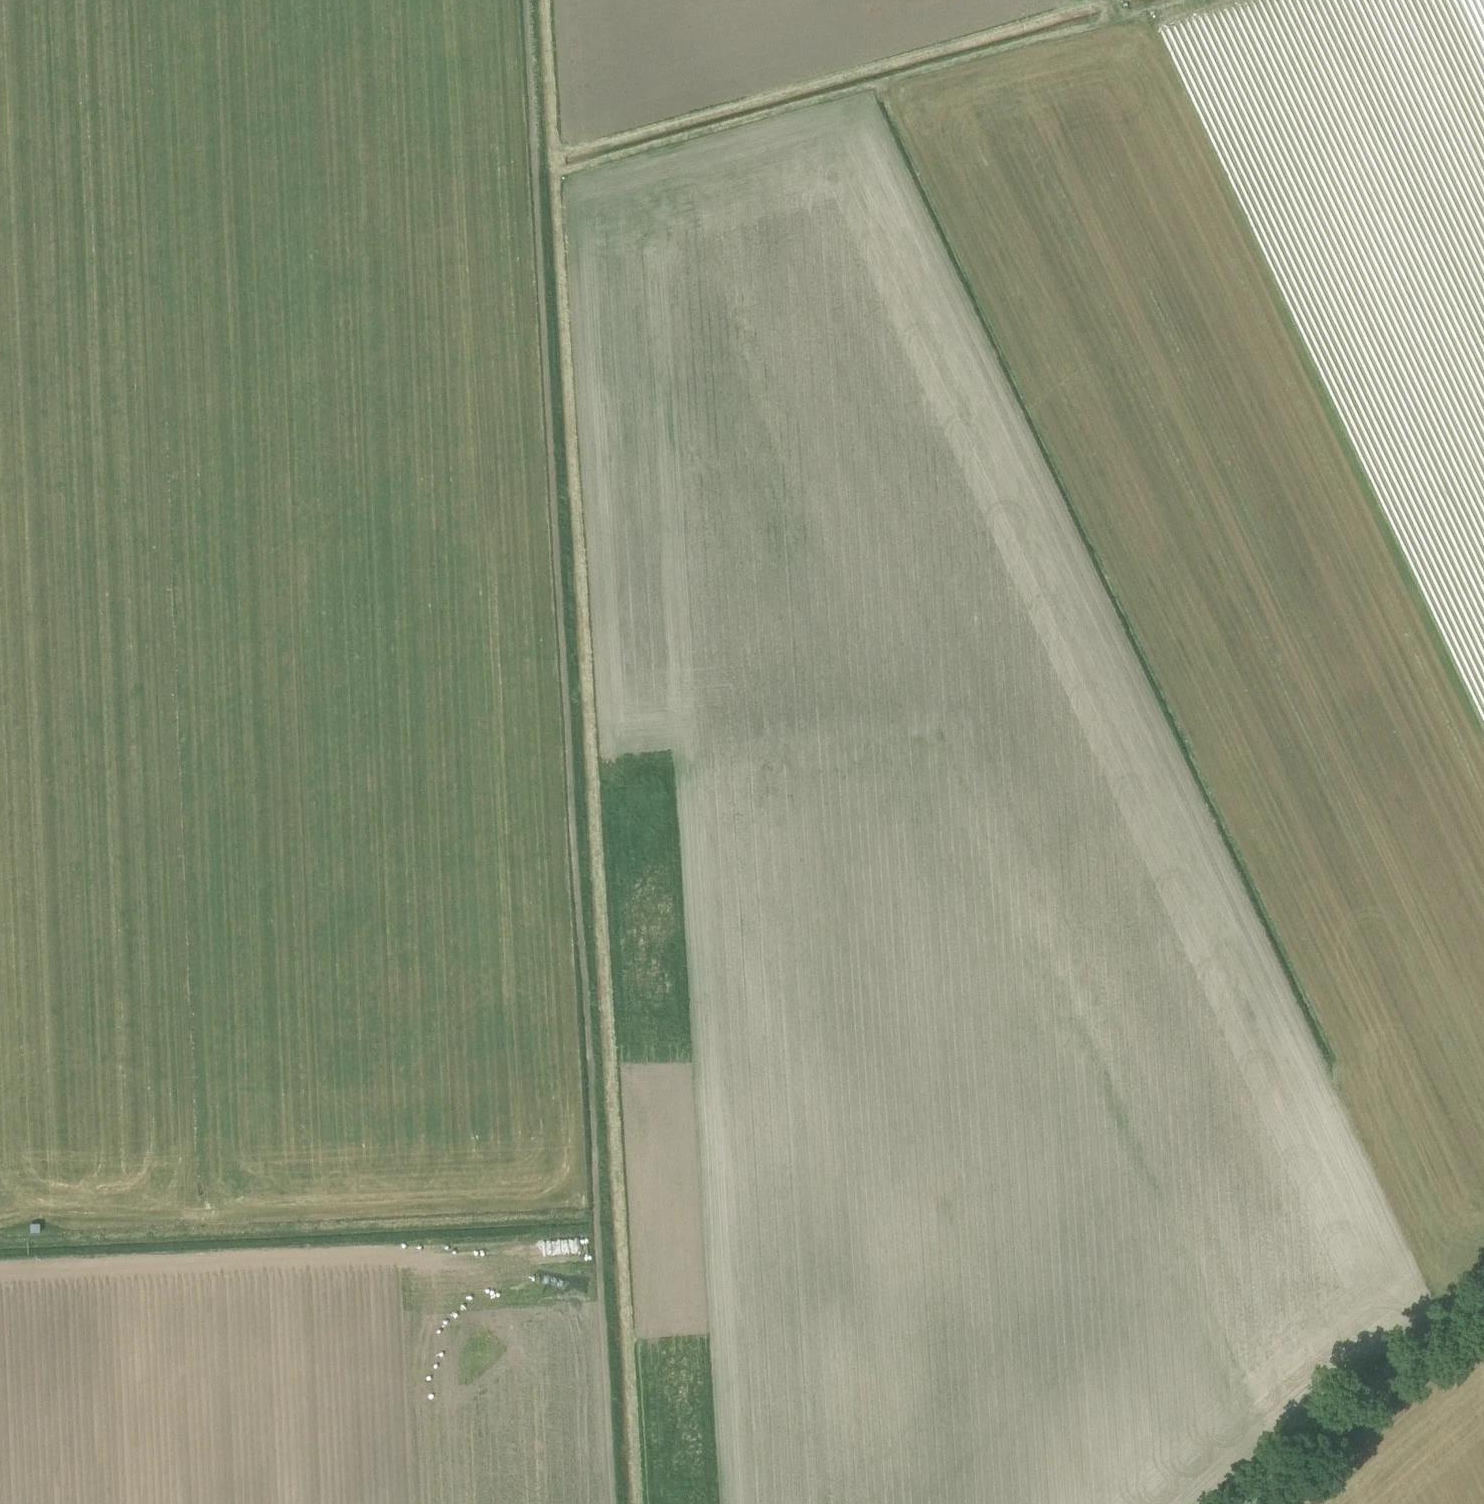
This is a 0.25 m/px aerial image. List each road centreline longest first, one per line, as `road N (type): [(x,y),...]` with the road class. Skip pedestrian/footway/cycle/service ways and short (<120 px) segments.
road 1 (tertiary): [(1220,1503),(1483,1294)]

